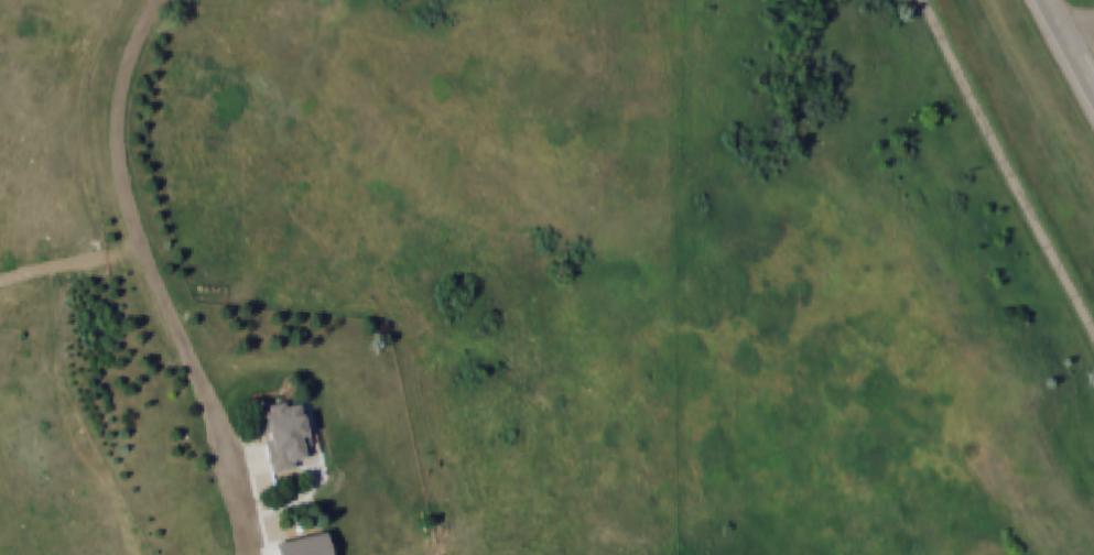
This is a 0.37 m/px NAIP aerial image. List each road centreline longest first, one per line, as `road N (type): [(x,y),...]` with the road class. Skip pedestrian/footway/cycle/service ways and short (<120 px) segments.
road 1 (residential): [(164,0),(130,50),(115,99),(113,164),(236,482)]

